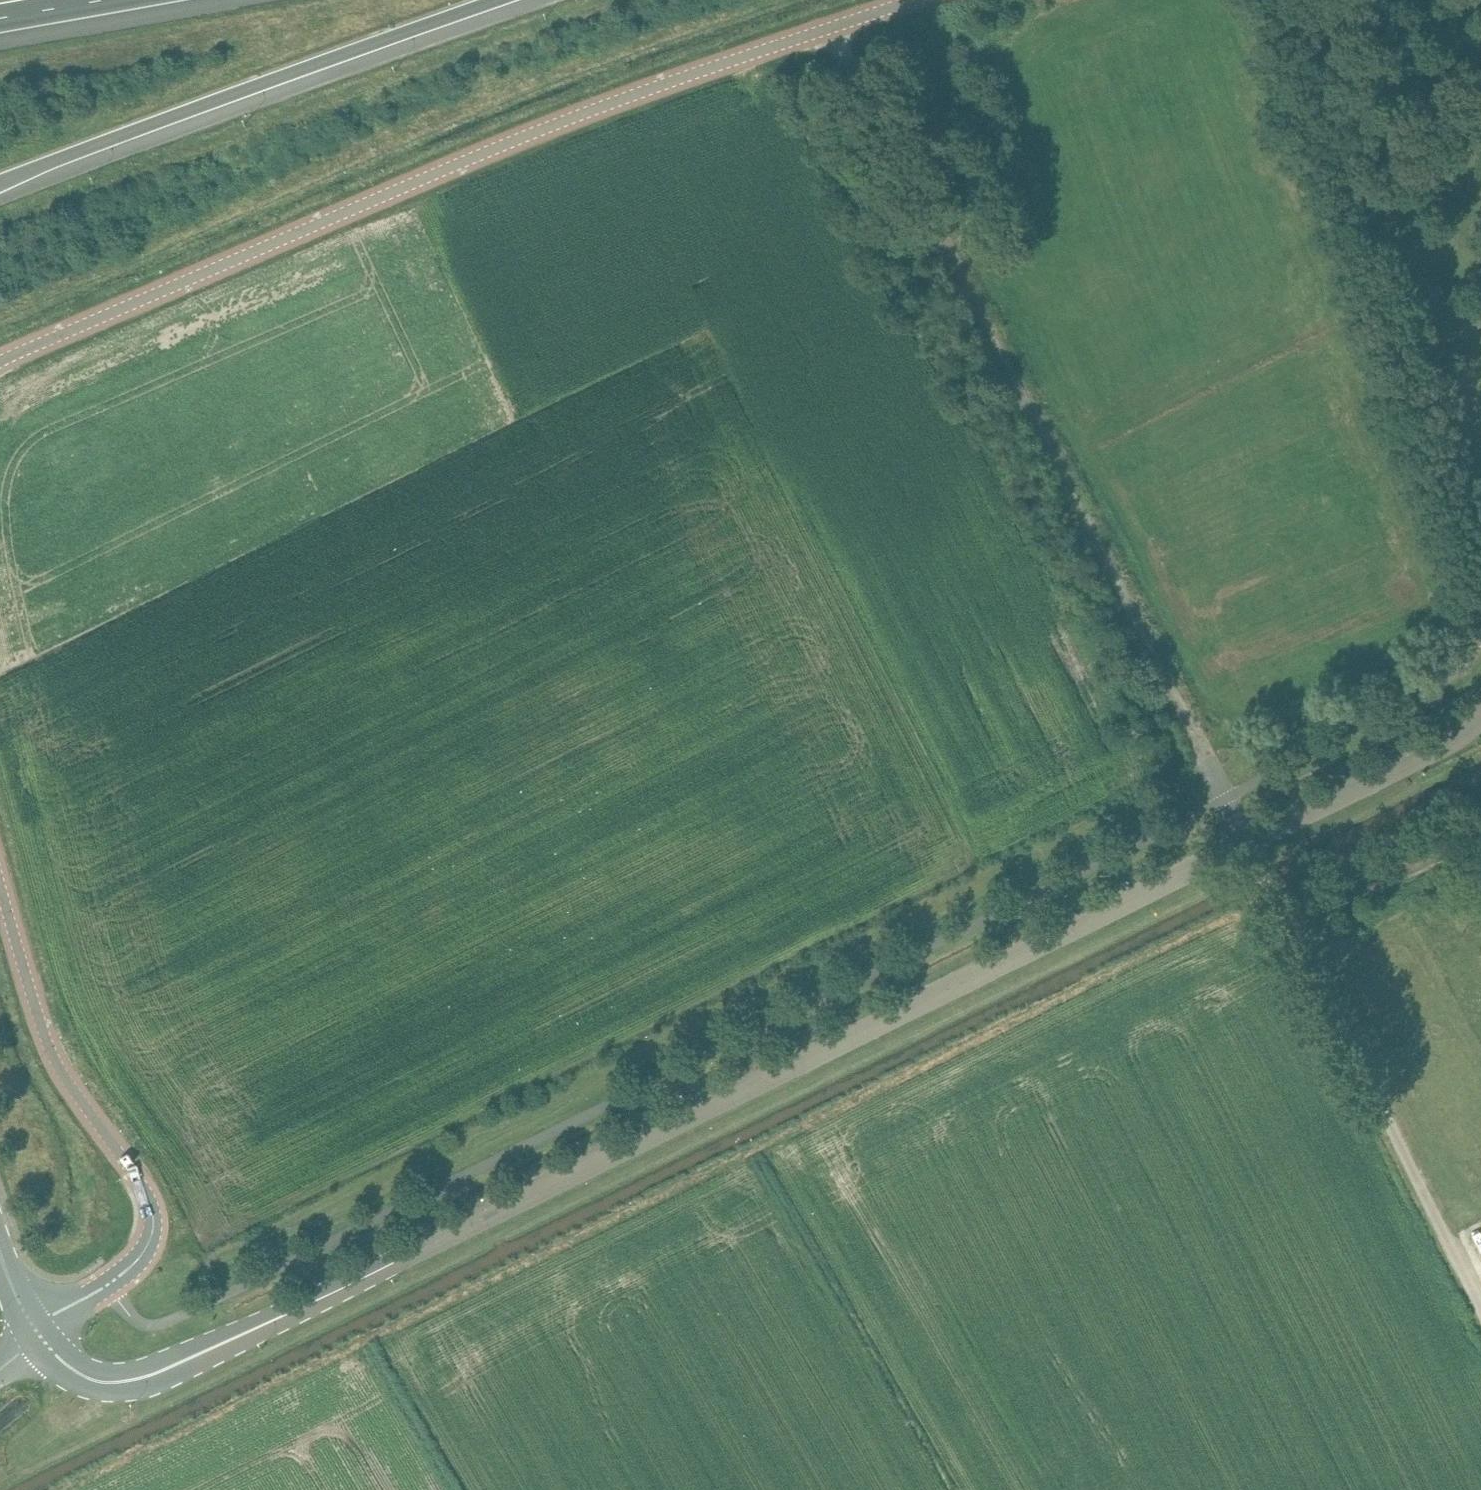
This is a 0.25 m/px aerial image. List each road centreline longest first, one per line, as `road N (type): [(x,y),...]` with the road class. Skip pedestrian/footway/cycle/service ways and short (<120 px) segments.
road 1 (unclassified): [(1246,842),(342,1290),(150,1376),(96,1382),(70,1368),(36,1333)]
road 2 (unclassified): [(831,28),(1246,842)]
road 3 (unclassified): [(831,28),(480,155),(0,362)]
road 4 (unclassified): [(0,871),(30,998),(53,1057),(144,1190),(153,1223),(143,1251),(102,1290),(36,1333)]
road 5 (motorway): [(0,182),(503,0)]
road 6 (unclassified): [(1480,1301),(1246,842)]
road 7 (unclassified): [(1246,842),(1480,717)]
road 8 (track): [(1287,922),(1480,831)]

